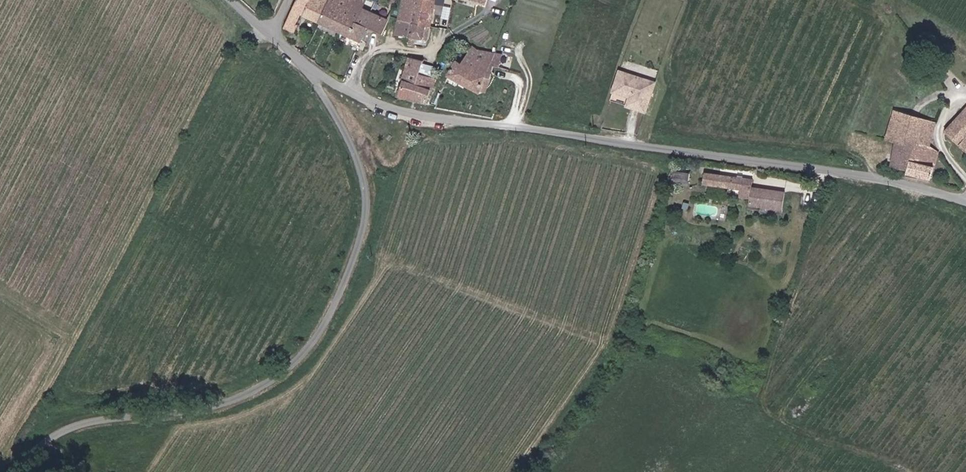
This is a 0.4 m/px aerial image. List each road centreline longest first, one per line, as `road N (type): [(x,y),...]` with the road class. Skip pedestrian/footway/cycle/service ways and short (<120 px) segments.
road 1 (unclassified): [(965,201),(886,182),(436,122),(315,73)]
road 2 (unclassified): [(315,73),(367,185),(367,230),(317,338),(252,394),(59,431),(24,471)]

